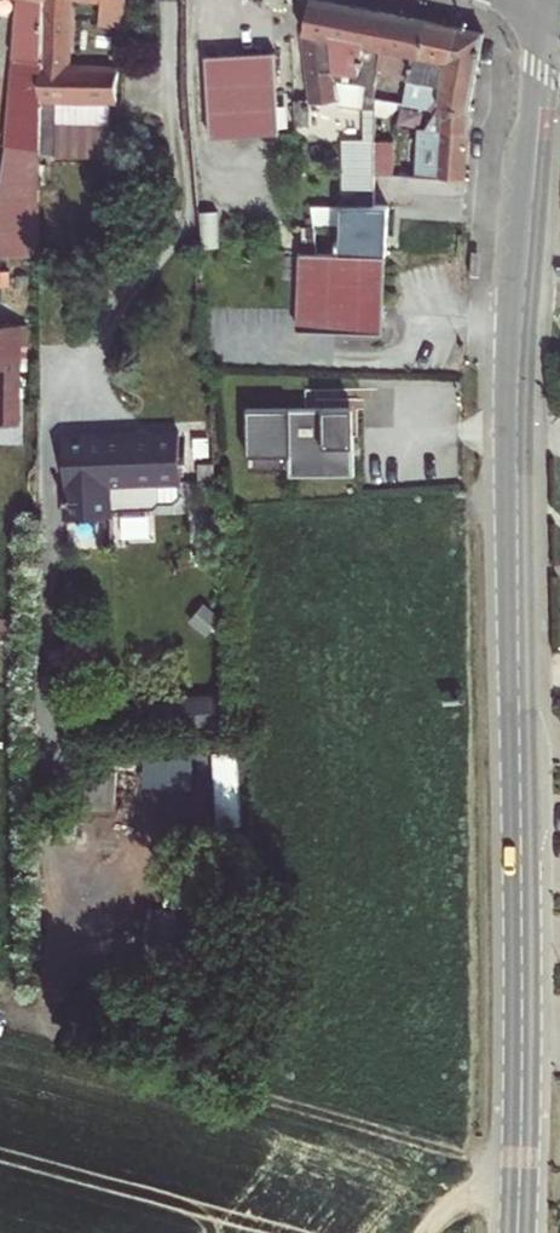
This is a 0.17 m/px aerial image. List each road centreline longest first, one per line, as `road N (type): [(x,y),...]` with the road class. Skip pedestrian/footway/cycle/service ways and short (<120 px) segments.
road 1 (secondary): [(555,14),(517,389),(522,1032),(516,1232)]

